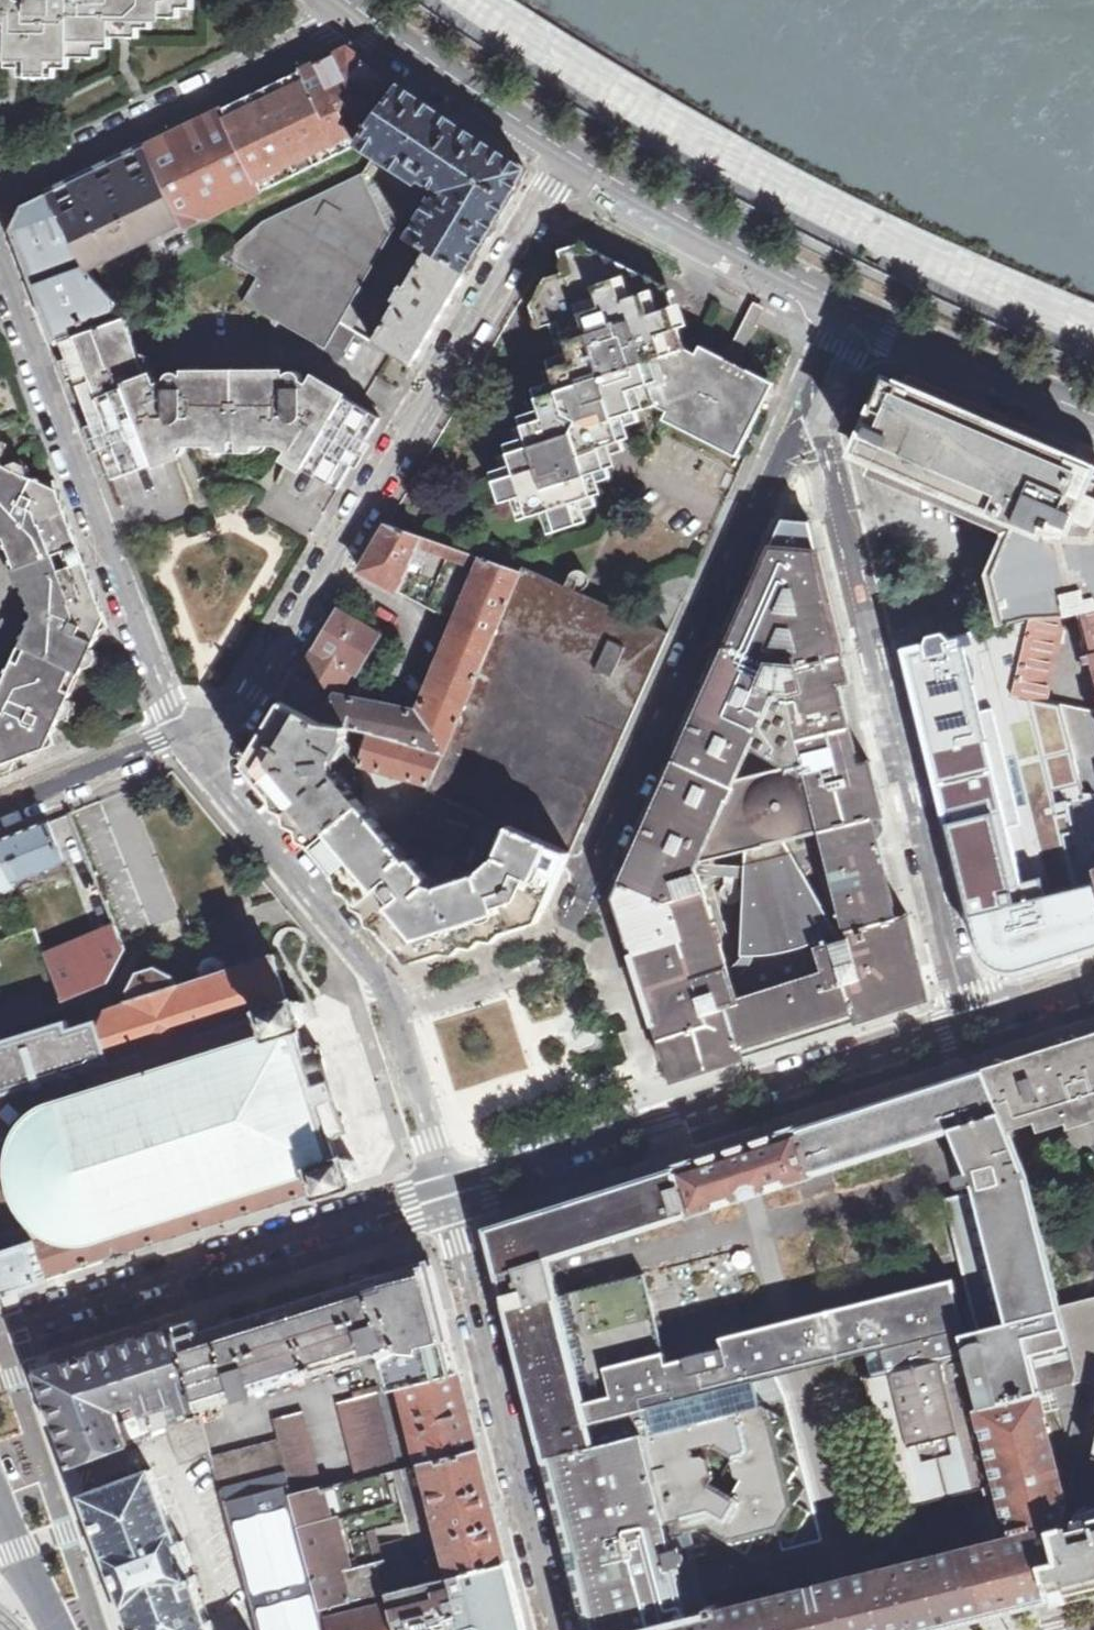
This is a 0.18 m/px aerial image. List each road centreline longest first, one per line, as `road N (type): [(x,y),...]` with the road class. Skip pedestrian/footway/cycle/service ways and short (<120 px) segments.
road 1 (residential): [(389,1012),(543,964),(567,938),(814,406)]
road 2 (residential): [(567,151),(230,726),(192,732)]
road 3 (unclassified): [(444,1188),(1093,983)]
road 4 (tertiary): [(1093,317),(764,165),(494,0)]
road 5 (residential): [(0,264),(170,712),(192,732)]
road 6 (unclassified): [(0,1335),(444,1188)]
road 7 (residential): [(547,1629),(444,1188)]
road 8 (residential): [(0,189),(315,33),(342,0)]
road 9 (residential): [(192,732),(373,959),(389,1012)]
road 10 (secondary): [(859,310),(567,151)]
road 11 (residential): [(814,406),(878,672)]
road 12 (secondary): [(567,151),(344,0)]
road 13 (secondary): [(1093,415),(859,310)]
road 14 (residential): [(192,732),(0,808)]
road 15 (residential): [(389,1012),(444,1188)]

